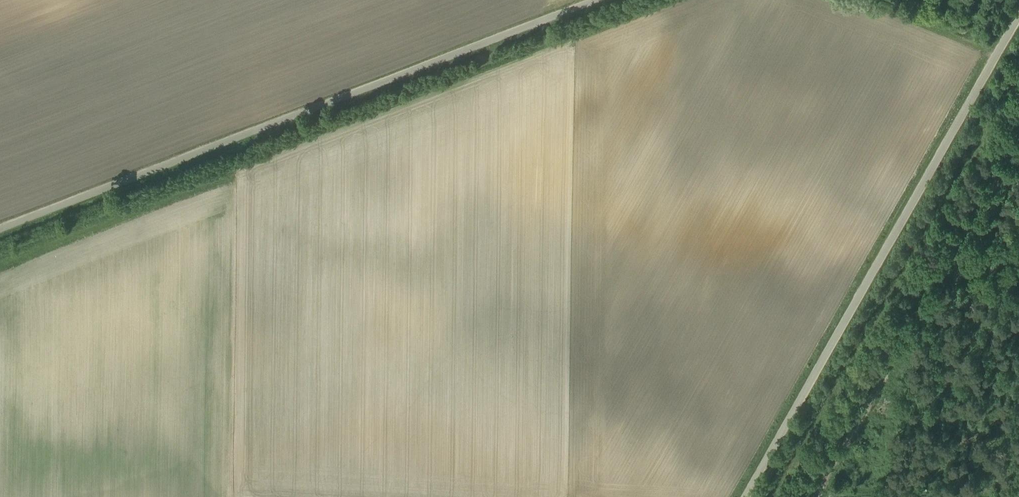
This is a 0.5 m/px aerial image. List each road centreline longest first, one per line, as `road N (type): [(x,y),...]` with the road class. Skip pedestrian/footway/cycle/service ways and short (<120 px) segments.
road 1 (unclassified): [(0,227),(589,0)]
road 2 (unclassified): [(1018,12),(901,240),(752,496)]
road 3 (track): [(1018,137),(816,496)]

